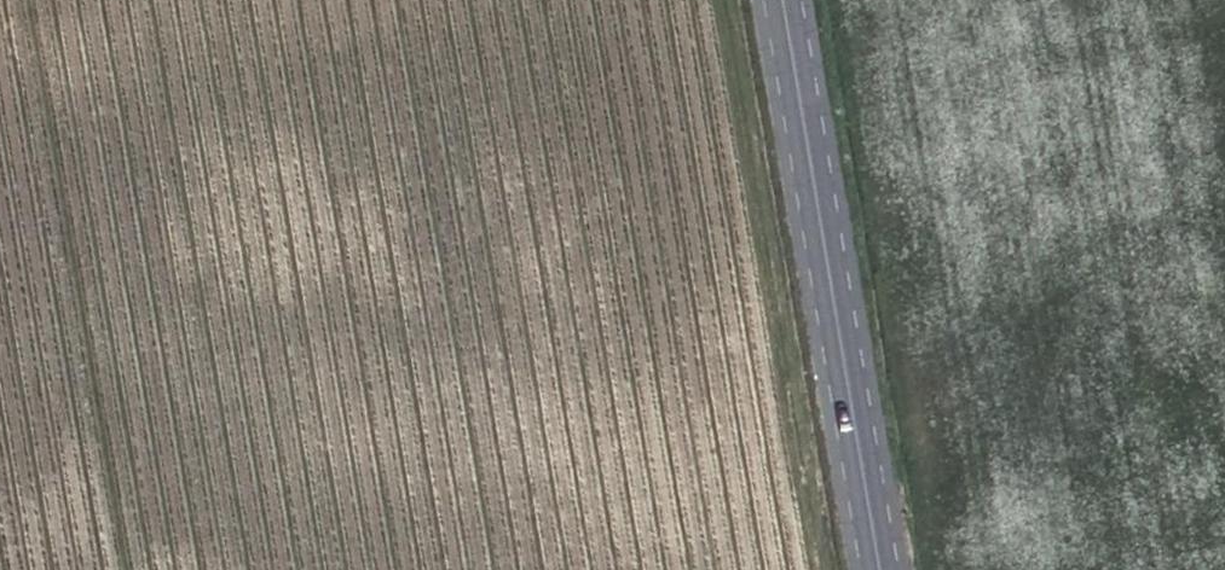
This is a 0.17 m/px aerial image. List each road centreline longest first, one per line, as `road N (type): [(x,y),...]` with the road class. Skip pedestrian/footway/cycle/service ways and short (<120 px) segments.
road 1 (tertiary): [(878,569),(781,0)]

